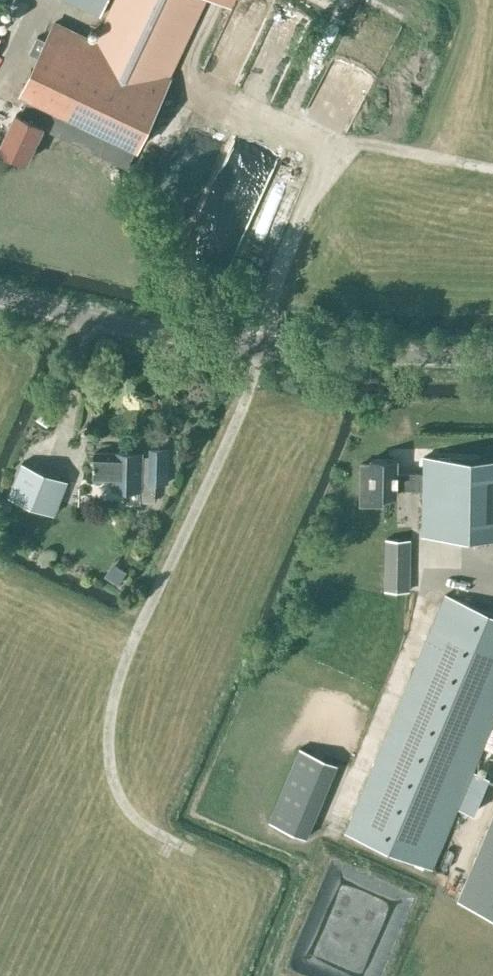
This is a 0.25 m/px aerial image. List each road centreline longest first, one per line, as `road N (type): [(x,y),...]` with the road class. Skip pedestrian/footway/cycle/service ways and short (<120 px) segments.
road 1 (unclassified): [(0,301),(259,356),(492,364)]

